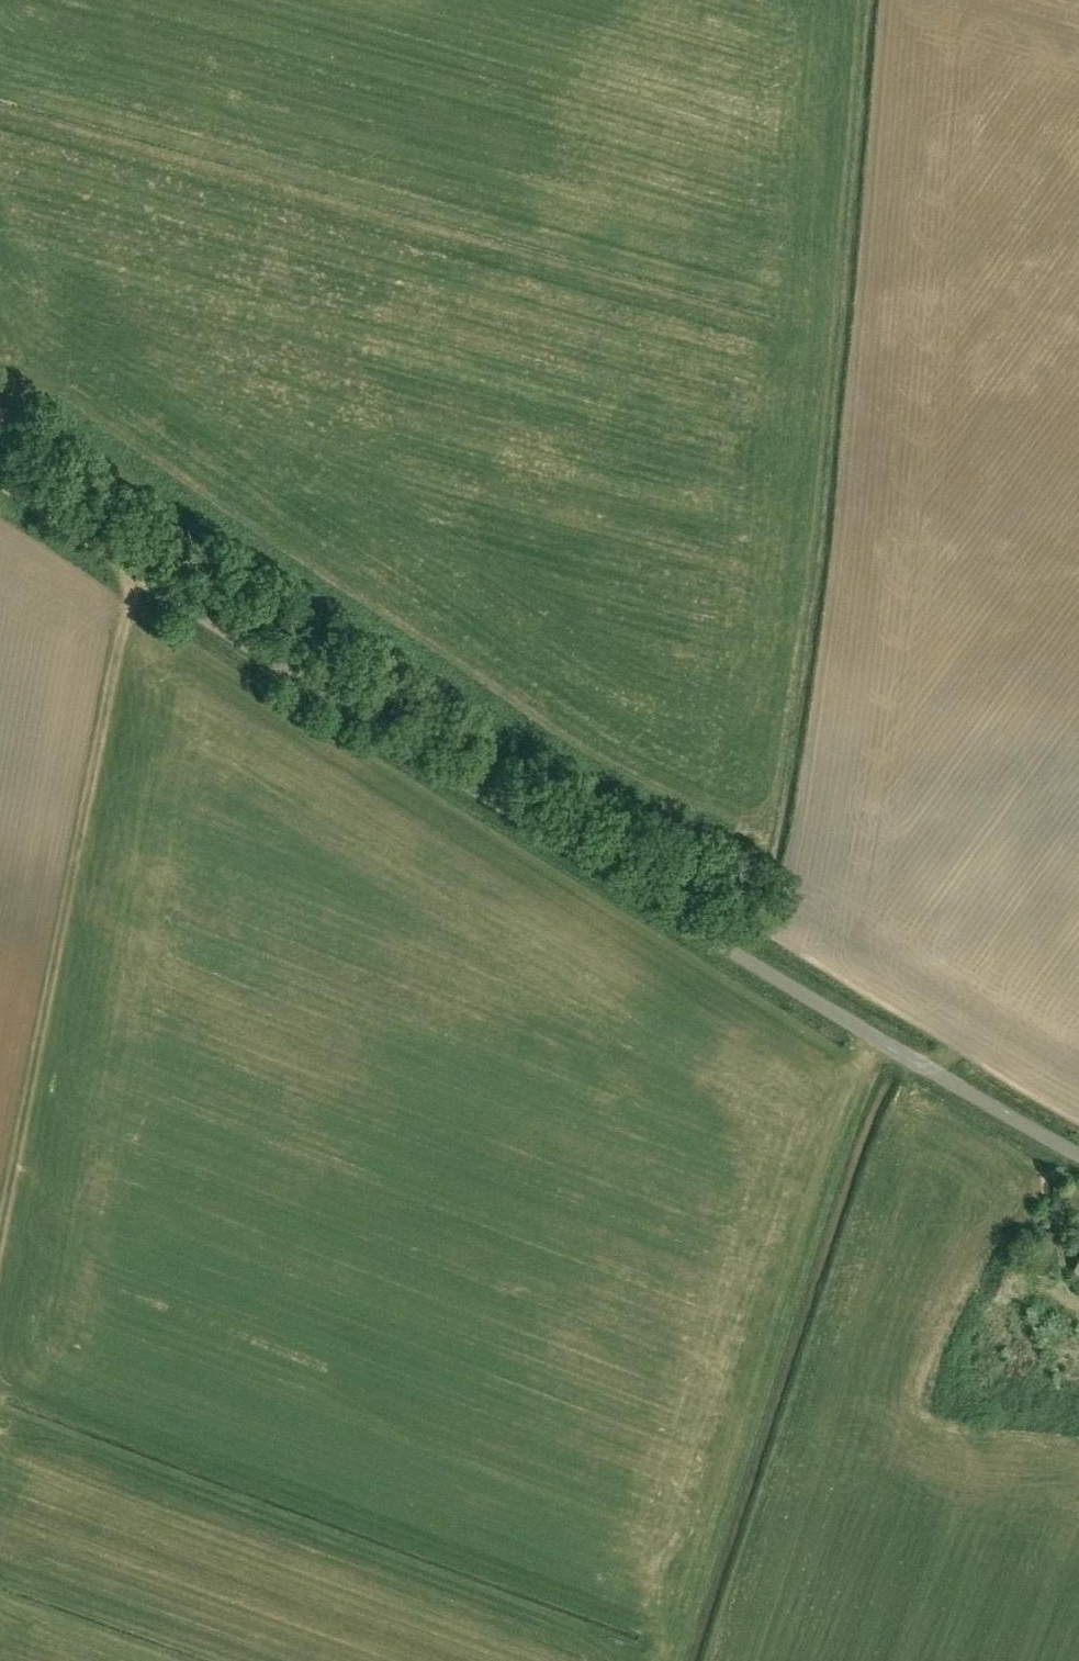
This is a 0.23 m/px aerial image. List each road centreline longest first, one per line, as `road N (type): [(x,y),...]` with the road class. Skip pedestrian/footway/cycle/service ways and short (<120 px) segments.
road 1 (unclassified): [(1078,1163),(0,474)]

